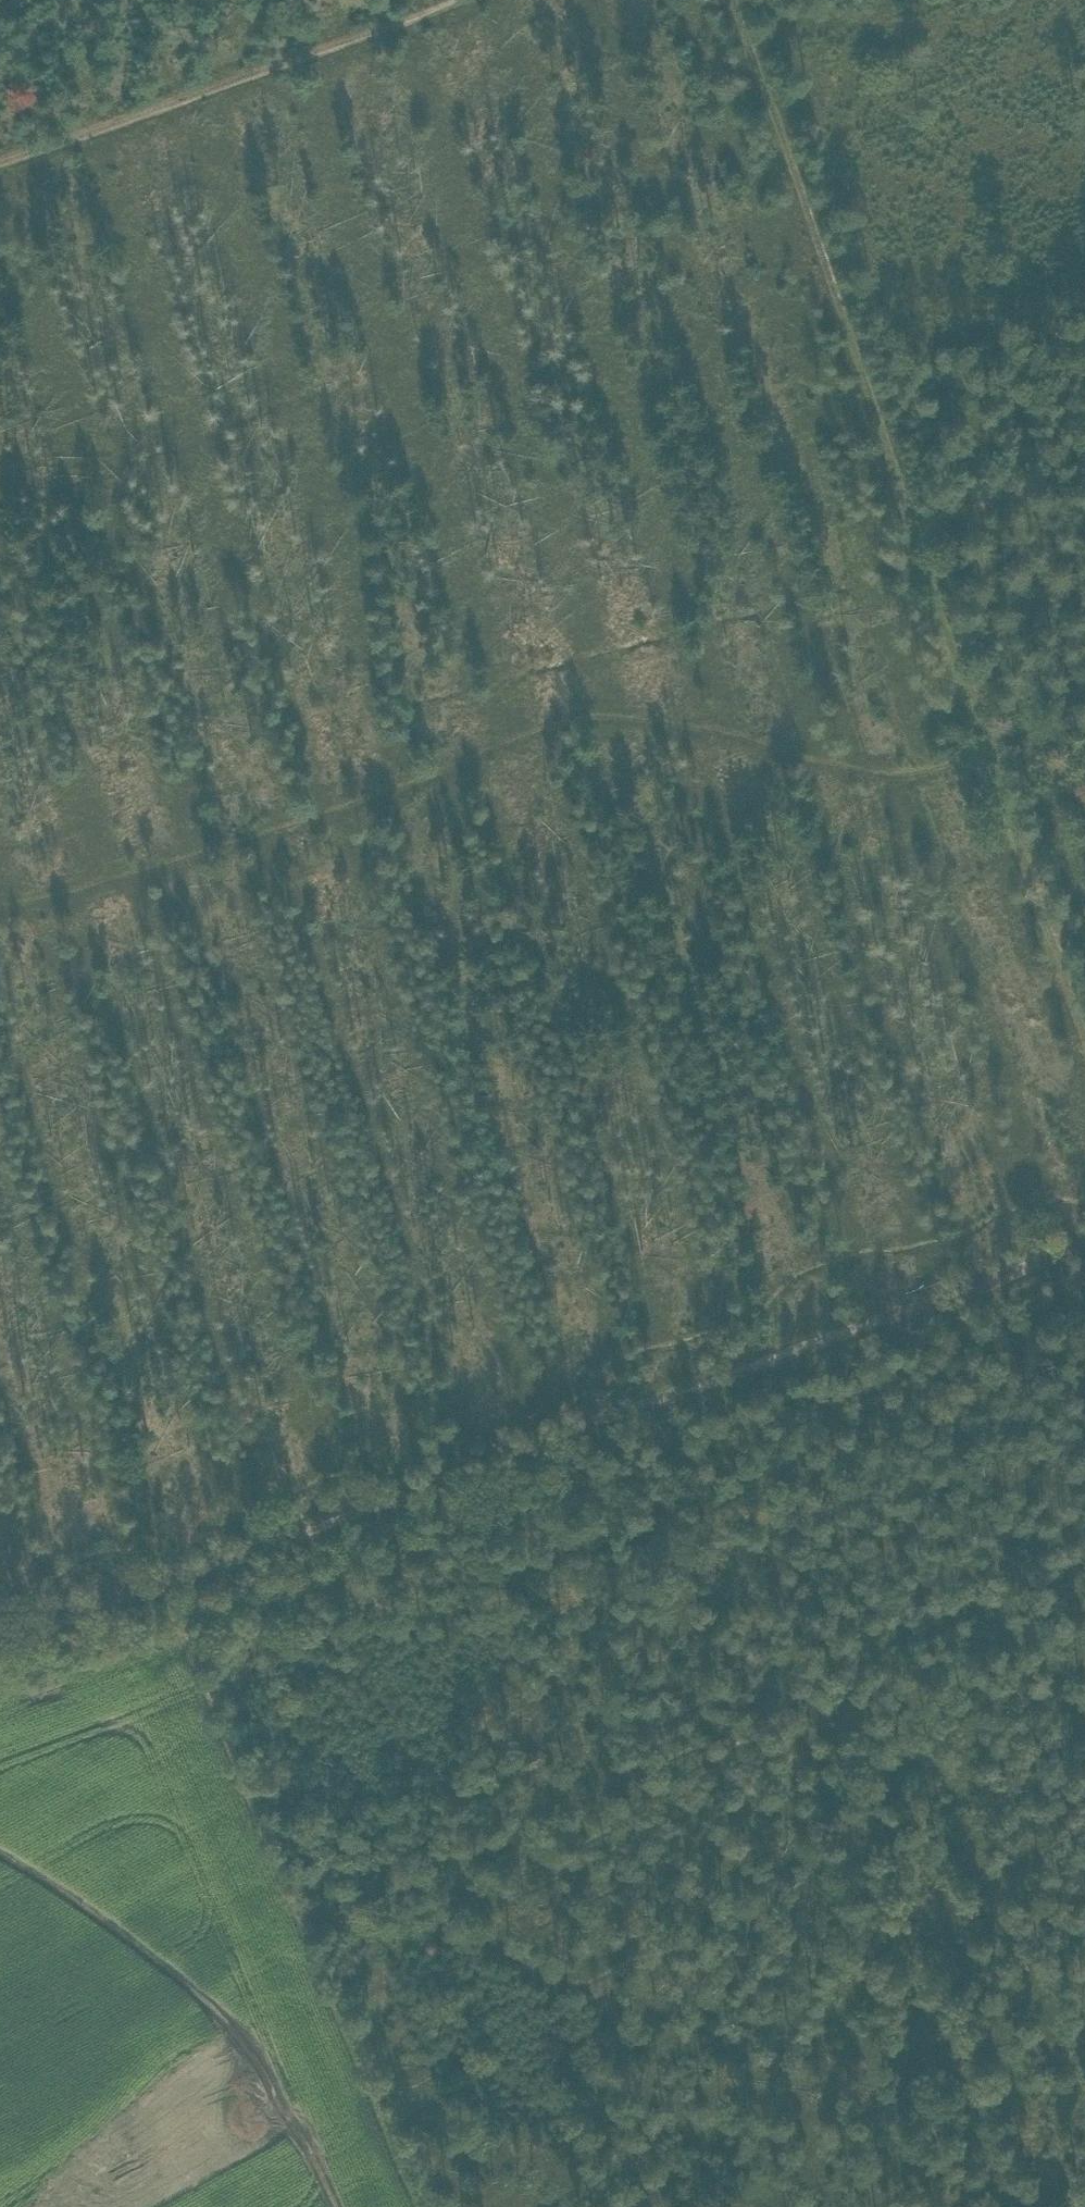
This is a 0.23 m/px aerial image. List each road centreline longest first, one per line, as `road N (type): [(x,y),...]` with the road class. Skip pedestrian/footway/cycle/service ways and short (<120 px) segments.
road 1 (track): [(0,1658),(1084,1243)]
road 2 (track): [(918,530),(735,0)]
road 3 (track): [(0,157),(458,0)]
road 4 (track): [(1084,473),(918,530),(993,761)]

